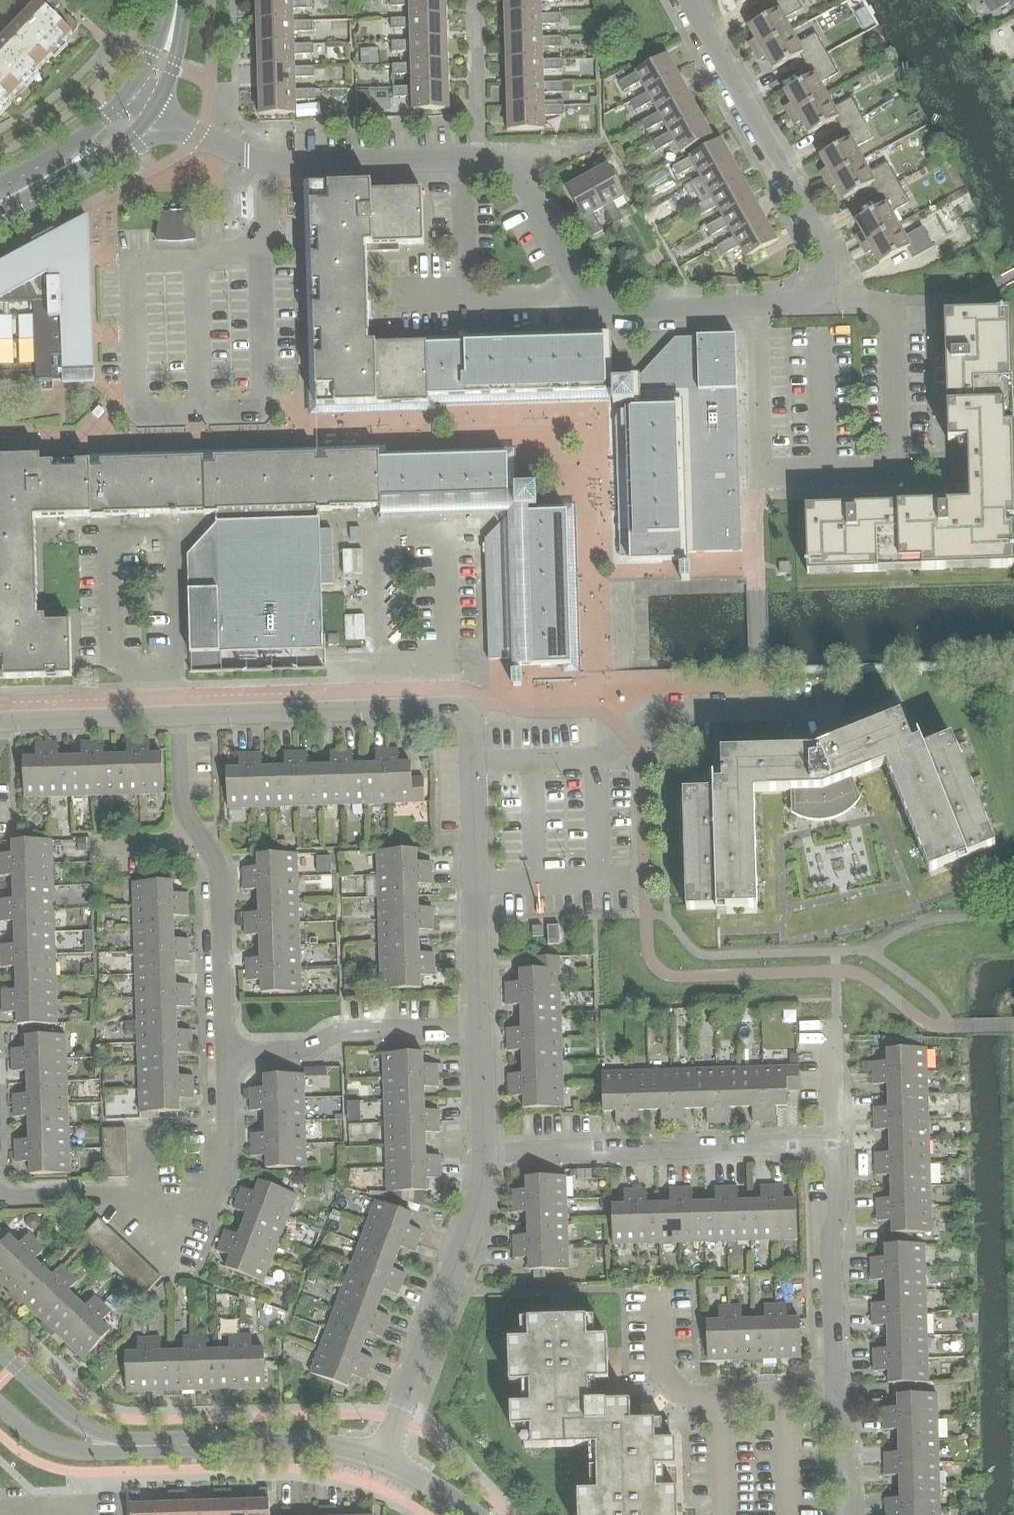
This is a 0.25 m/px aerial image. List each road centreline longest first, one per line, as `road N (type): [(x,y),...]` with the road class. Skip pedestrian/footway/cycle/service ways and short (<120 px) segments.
road 1 (residential): [(157,107),(200,135),(267,162),(493,162),(528,192),(593,311),(826,303),(819,233),(690,0)]
road 2 (residential): [(836,1391),(835,1144),(484,1154)]
road 3 (residential): [(0,1200),(214,1193),(228,1157),(225,1052)]
road 4 (residential): [(225,1052),(220,875),(179,800),(177,715)]
road 5 (unclassified): [(381,1460),(477,1208),(484,1154)]
road 6 (unclassified): [(480,1028),(466,715)]
road 7 (unclassified): [(177,715),(441,706),(466,715)]
road 8 (residential): [(480,1028),(349,1030),(301,1050),(225,1052)]
road 9 (tertiary): [(381,1460),(298,1443),(136,1445)]
road 10 (tertiary): [(0,211),(126,144),(157,107)]
road 11 (unclassified): [(0,721),(177,715)]
road 12 (tertiary): [(136,1445),(72,1418),(0,1351)]
road 13 (tertiary): [(132,92),(86,138),(0,188)]
road 14 (tertiary): [(0,1405),(63,1449),(116,1453),(136,1445)]
road 15 (residential): [(659,1298),(662,1376),(683,1395),(720,1394)]
road 16 (unclassified): [(484,1154),(480,1028)]
road 17 (residential): [(846,1514),(836,1391)]
road 18 (residential): [(724,1514),(720,1394)]

